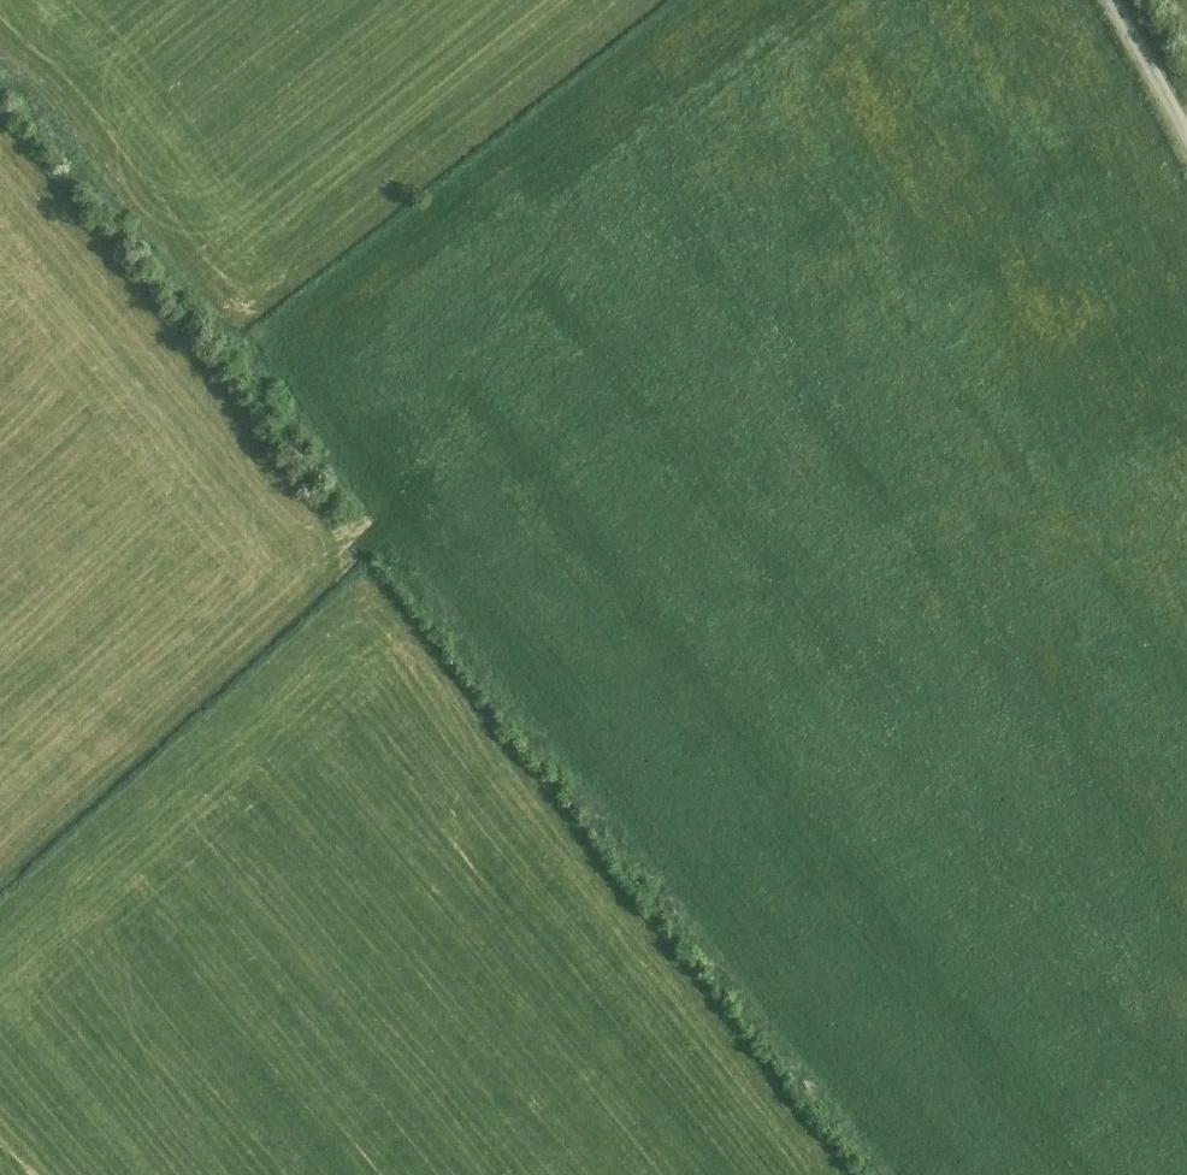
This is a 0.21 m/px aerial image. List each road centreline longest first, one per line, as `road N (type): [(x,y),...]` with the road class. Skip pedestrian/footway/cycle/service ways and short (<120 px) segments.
road 1 (track): [(1115,0),(1186,142)]

